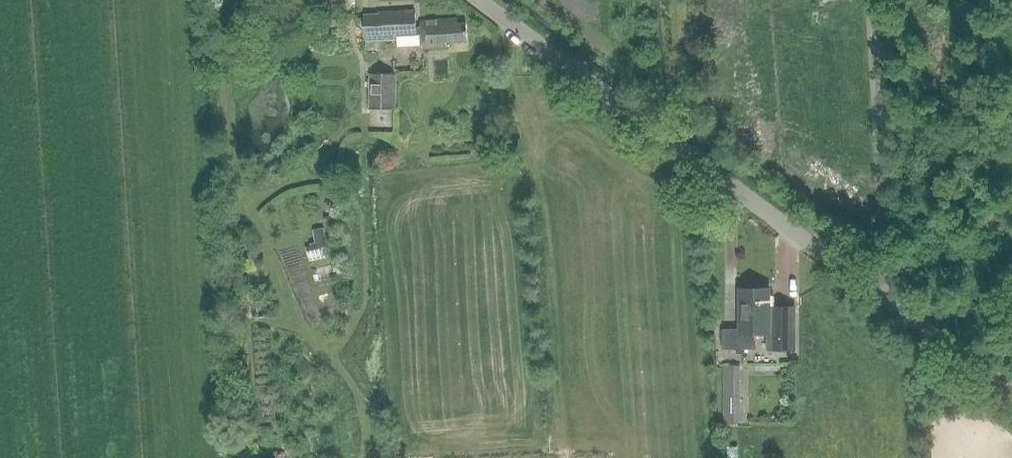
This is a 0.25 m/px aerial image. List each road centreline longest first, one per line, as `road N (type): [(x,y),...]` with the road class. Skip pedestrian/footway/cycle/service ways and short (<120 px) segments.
road 1 (tertiary): [(1011,387),(477,0)]

